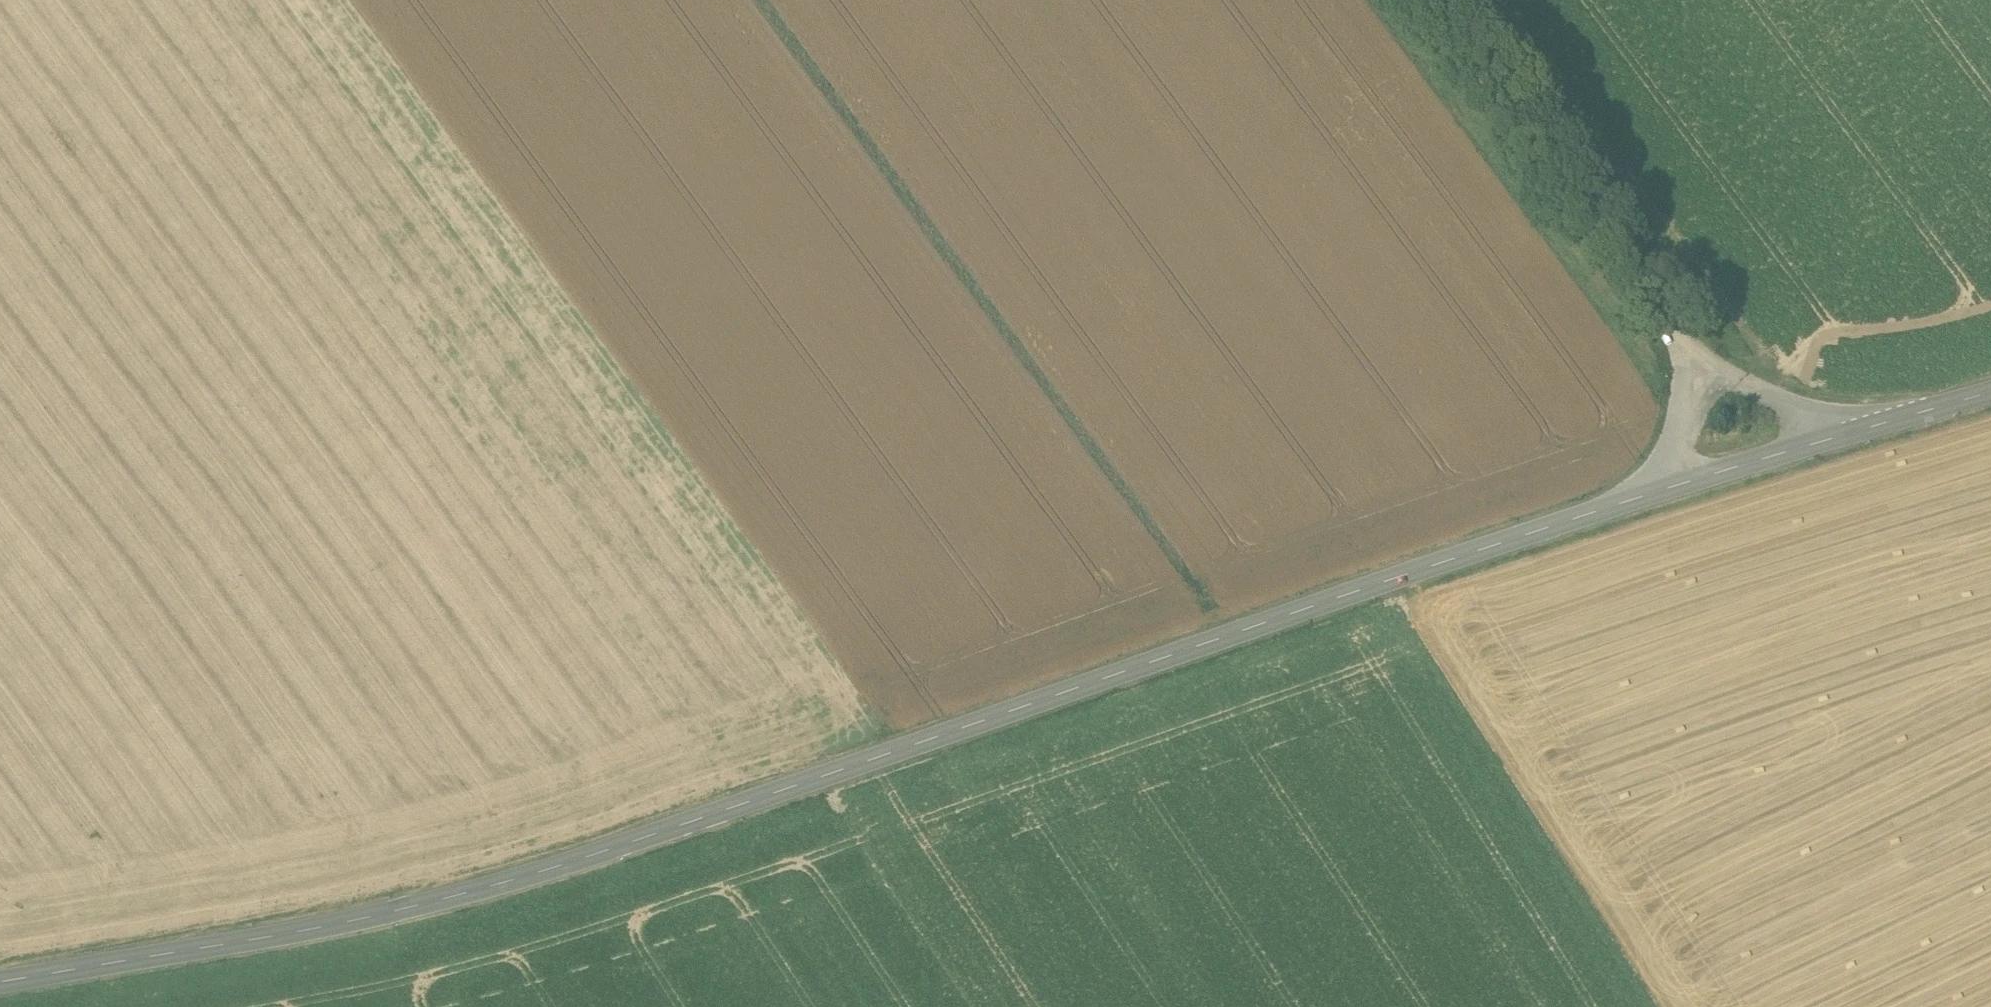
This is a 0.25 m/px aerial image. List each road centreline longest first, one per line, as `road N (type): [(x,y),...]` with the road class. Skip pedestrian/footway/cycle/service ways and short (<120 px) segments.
road 1 (secondary): [(0,984),(426,906),(622,852),(1667,493)]
road 2 (unclassified): [(1421,0),(1678,344)]
road 3 (unclassified): [(1678,344),(1743,391),(1826,425),(1834,442)]
road 4 (secondary): [(1667,493),(1834,442)]
road 5 (secondary): [(1834,442),(1990,395)]
road 6 (unclassified): [(1667,493),(1660,468),(1683,377),(1678,344)]

